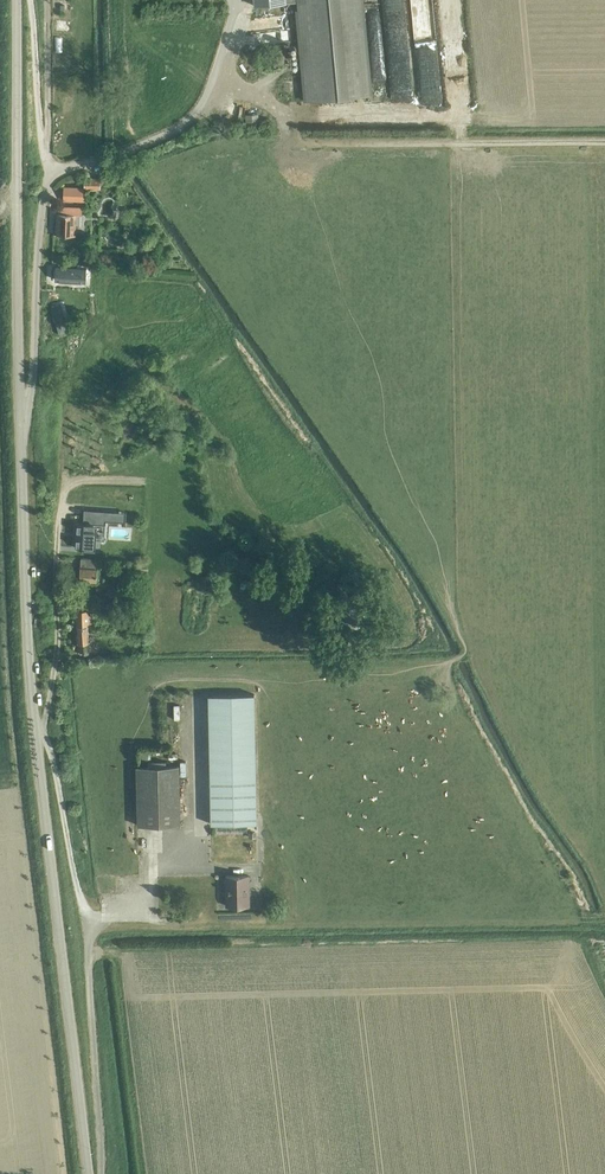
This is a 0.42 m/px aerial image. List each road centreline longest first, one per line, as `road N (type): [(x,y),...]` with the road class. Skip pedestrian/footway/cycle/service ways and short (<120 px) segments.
road 1 (tertiary): [(89,1173),(26,618),(17,0)]
road 2 (track): [(211,86),(277,110),(290,142),(604,139)]

